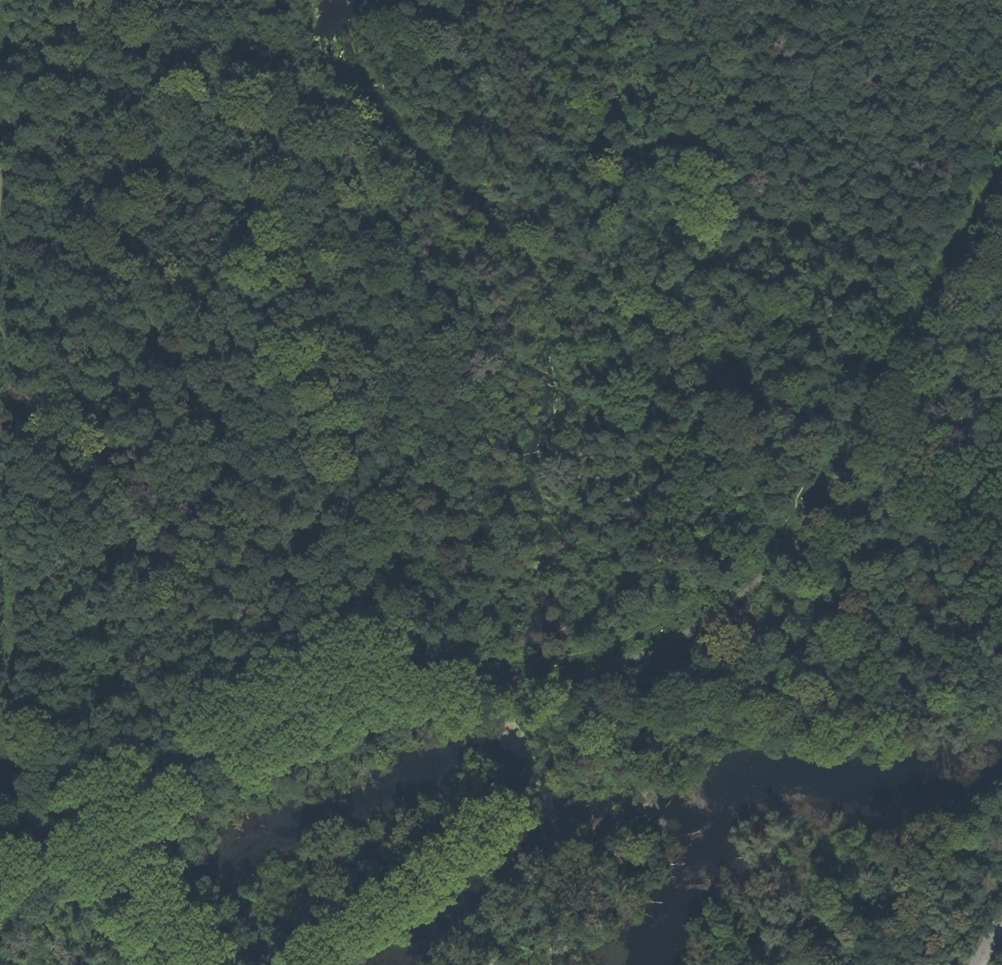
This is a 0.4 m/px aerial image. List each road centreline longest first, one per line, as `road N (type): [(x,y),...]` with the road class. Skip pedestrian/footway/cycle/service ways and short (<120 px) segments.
road 1 (track): [(0,845),(358,681),(384,674),(514,682),(581,673),(634,659),(697,628),(754,584),(811,523),(1001,171)]
road 2 (track): [(236,0),(253,176),(277,309),(363,529),(367,604),(358,681)]
road 3 (track): [(42,826),(164,964)]

